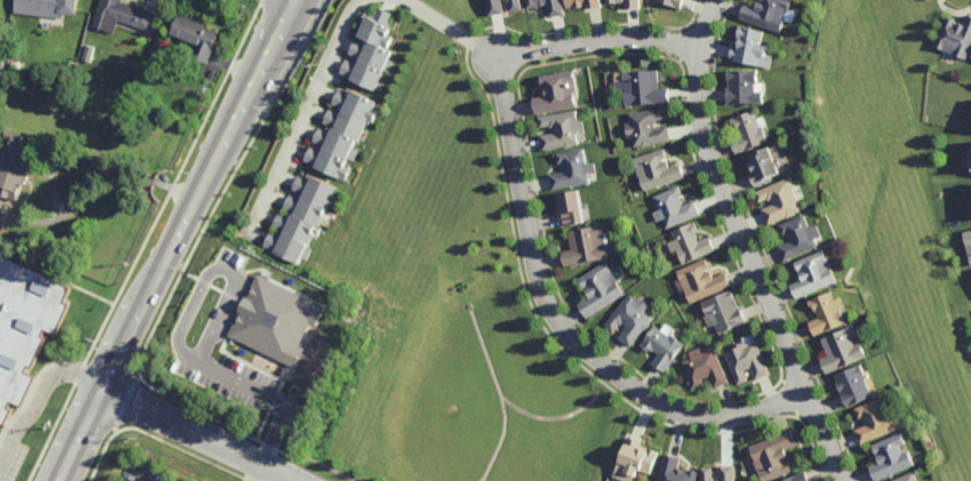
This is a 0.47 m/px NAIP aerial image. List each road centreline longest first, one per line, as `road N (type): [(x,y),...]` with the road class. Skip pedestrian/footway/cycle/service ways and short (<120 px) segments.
road 1 (residential): [(705,48),(623,39),(495,54),(538,276),(574,339),(675,410),(736,416),(809,391)]
road 2 (residential): [(846,480),(708,143),(701,80),(718,0)]
road 3 (secondary): [(211,165),(58,480)]
road 4 (residential): [(297,480),(103,390)]
road 5 (secondary): [(211,165),(253,106),(308,0)]
road 6 (secondary): [(282,0),(211,165)]

